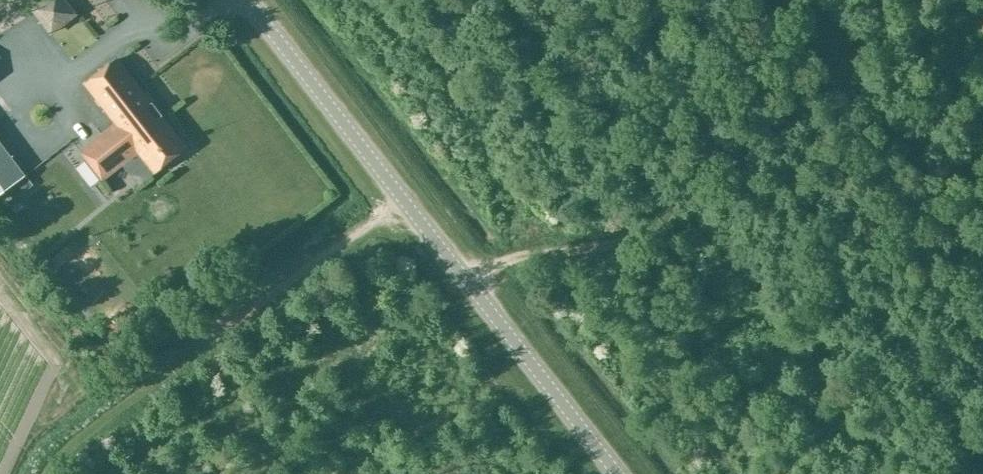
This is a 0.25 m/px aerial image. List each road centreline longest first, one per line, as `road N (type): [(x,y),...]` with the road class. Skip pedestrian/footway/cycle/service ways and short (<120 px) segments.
road 1 (tertiary): [(617,473),(248,0)]
road 2 (track): [(468,283),(514,260),(591,248),(639,230),(932,0)]
road 3 (track): [(40,473),(79,432),(176,359)]
road 4 (track): [(273,288),(400,196)]
road 5 (track): [(176,359),(222,313),(273,288)]
road 6 (track): [(176,359),(273,288)]

